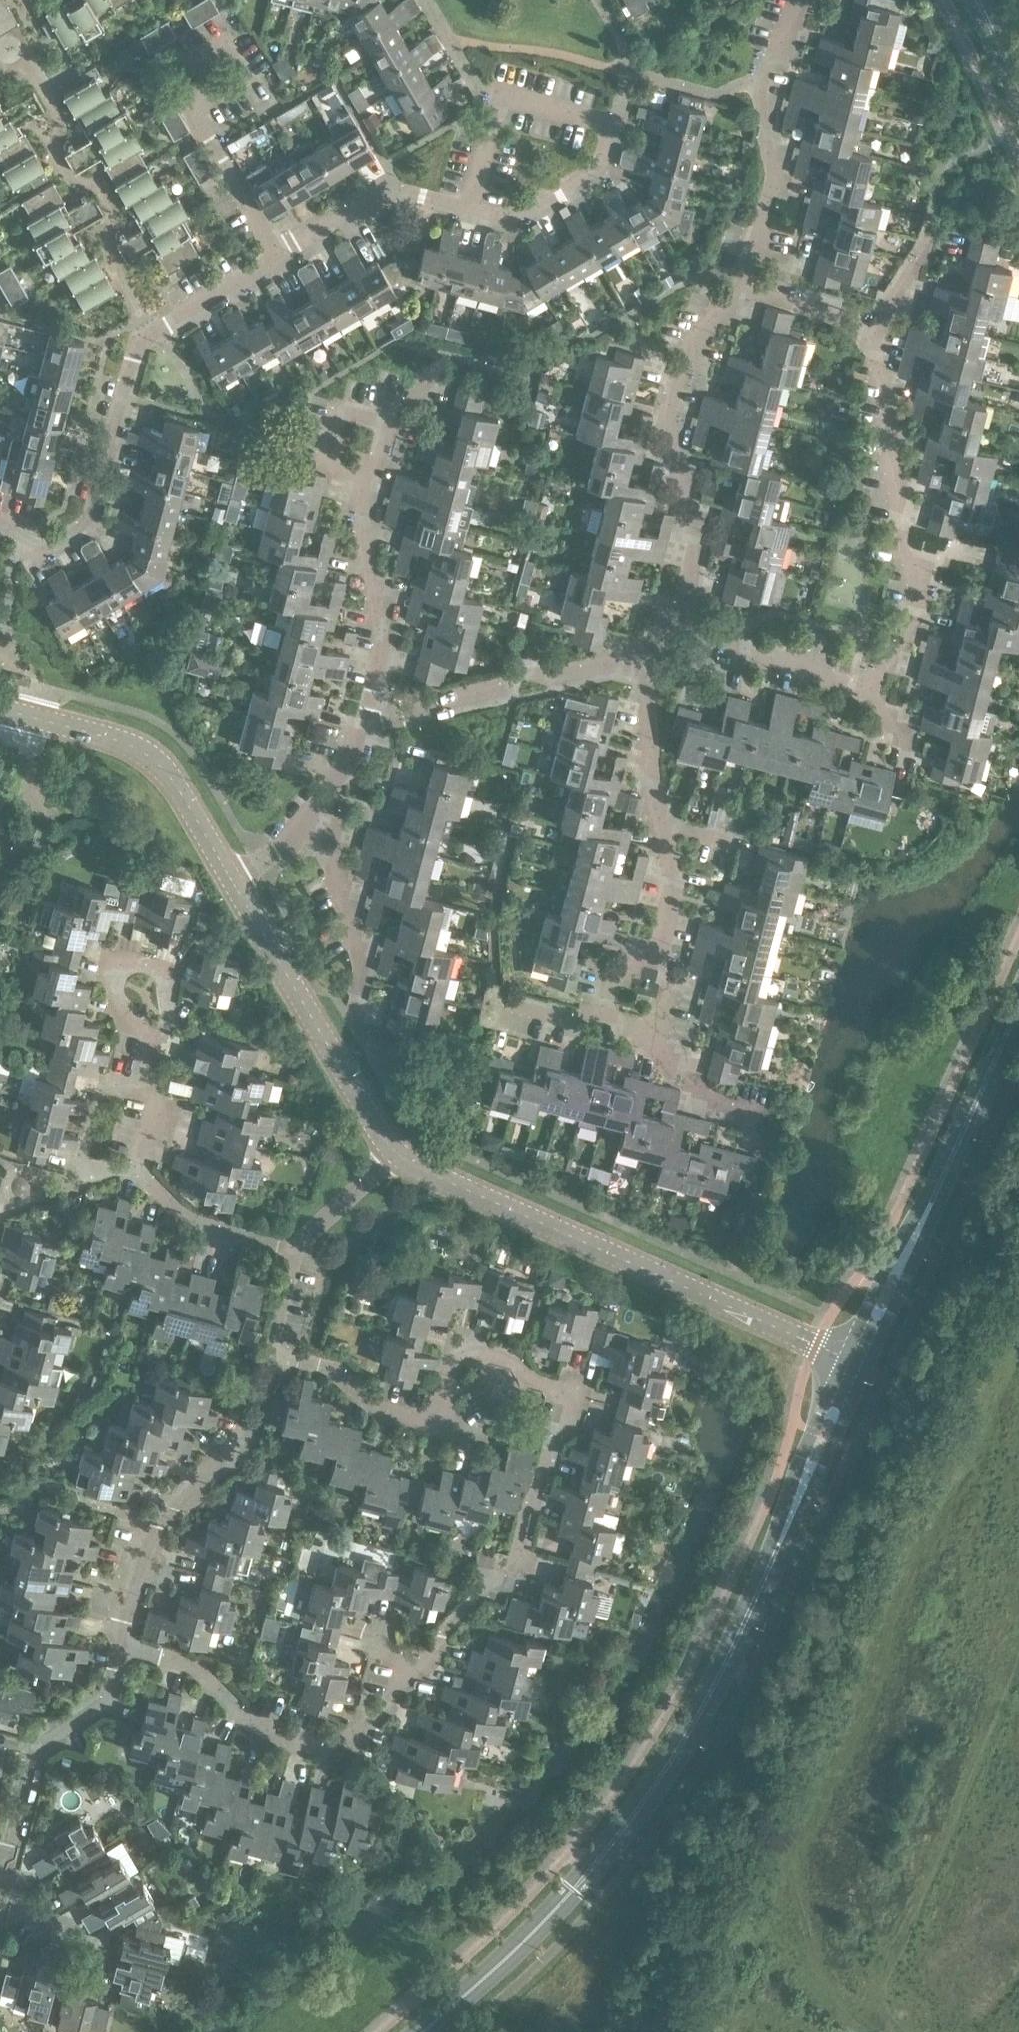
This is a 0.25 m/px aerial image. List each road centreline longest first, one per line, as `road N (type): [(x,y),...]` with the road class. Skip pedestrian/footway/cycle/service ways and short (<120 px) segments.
road 1 (residential): [(132,1620),(147,1648),(219,1682),(263,1729),(297,1744),(333,1741),(373,1712),(519,1558),(540,1486),(584,1395),(571,1379),(530,1373),(512,1350),(473,1341),(462,1350),(442,1409),(412,1426),(311,1363),(269,1349)]
road 2 (residential): [(0,523),(36,540),(63,540),(82,523),(130,364),(188,309),(396,188),(467,207)]
road 3 (tertiary): [(423,2031),(573,1890),(672,1759),(755,1605),(793,1511)]
road 4 (tertiary): [(846,1357),(394,1152)]
road 5 (residential): [(313,813),(368,704),(416,709),(522,676),(647,654)]
road 6 (residential): [(875,331),(876,479),(917,586),(898,643),(862,678)]
road 7 (residential): [(685,609),(694,541),(671,426),(686,359),(747,276)]
road 8 (residential): [(467,207),(485,217),(515,217),(580,186),(610,128),(484,95),(483,105)]
road 9 (tertiary): [(394,1152),(229,875)]
road 10 (residential): [(295,1252),(175,1213),(151,1190),(142,1153),(153,1104),(141,1034)]
road 11 (residential): [(269,1349),(252,1423),(148,1559),(132,1620)]
road 12 (tertiary): [(229,875),(163,768),(133,736),(0,704)]
road 13 (residential): [(660,952),(647,654)]
road 14 (residential): [(747,276),(777,170),(766,79),(795,0)]
road 15 (tertiary): [(913,1242),(1018,1008)]
road 16 (residential): [(132,1620),(95,1684),(29,1733),(0,1823)]
road 17 (residential): [(373,1013),(356,991),(349,906),(313,813)]
road 18 (residential): [(862,678),(756,650),(685,609)]
road 19 (tertiary): [(793,1511),(825,1464),(867,1365)]
road 20 (tertiary): [(846,1357),(803,1451),(793,1511)]
road 21 (residential): [(141,1034),(159,977),(144,962),(121,968),(119,1008)]
road 22 (residential): [(295,1252),(394,1152)]
road 23 (residential): [(747,1104),(716,1103),(697,1090),(689,1063),(651,1050),(651,1032)]
road 24 (residential): [(875,331),(819,314),(747,276)]
road 25 (tertiary): [(913,1242),(887,1269),(846,1357)]
road 26 (tertiary): [(867,1365),(905,1281),(913,1242)]
road 27 (residential): [(594,1014),(597,952),(660,952)]

